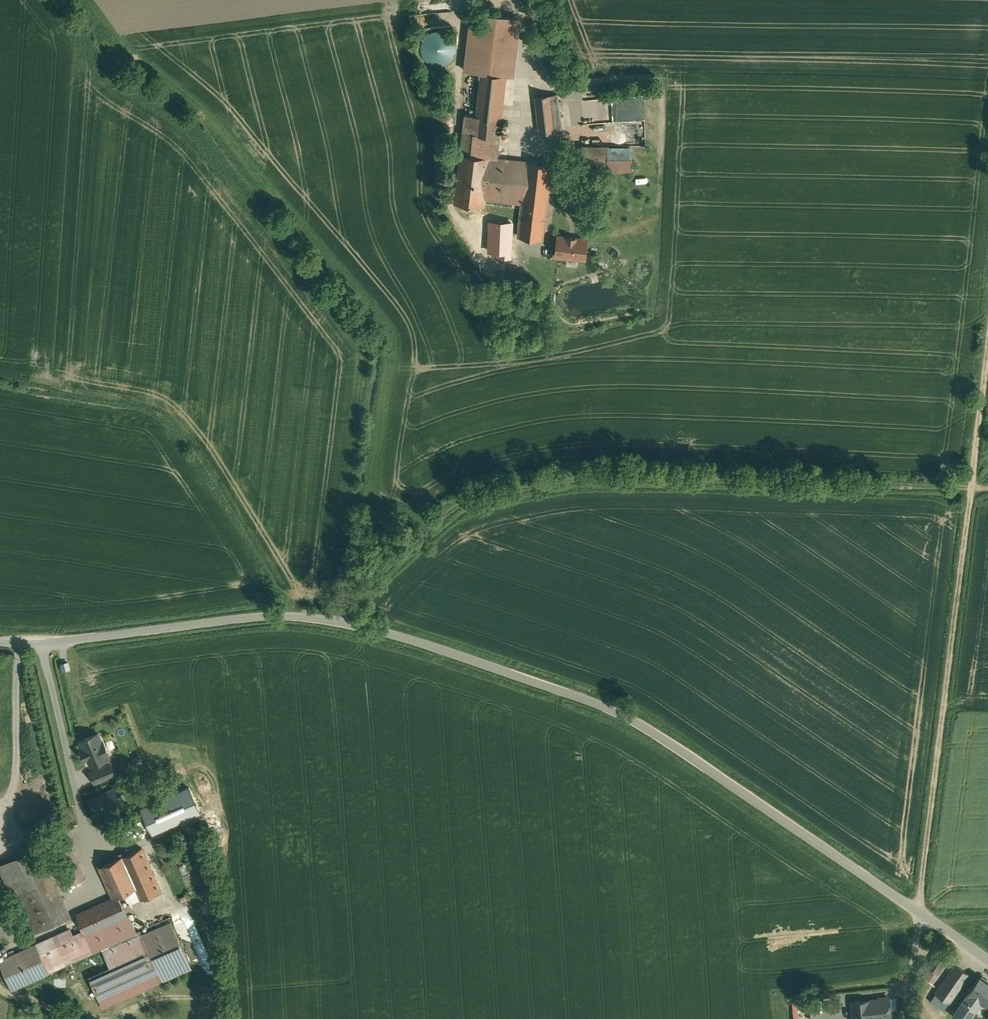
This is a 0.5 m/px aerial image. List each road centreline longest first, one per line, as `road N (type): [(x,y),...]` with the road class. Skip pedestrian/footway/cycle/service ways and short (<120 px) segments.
road 1 (unclassified): [(0,644),(276,616),(406,640),(607,708),(655,733),(922,916)]
road 2 (track): [(327,621),(453,511),(558,477),(987,491)]
road 3 (track): [(987,366),(922,916)]

